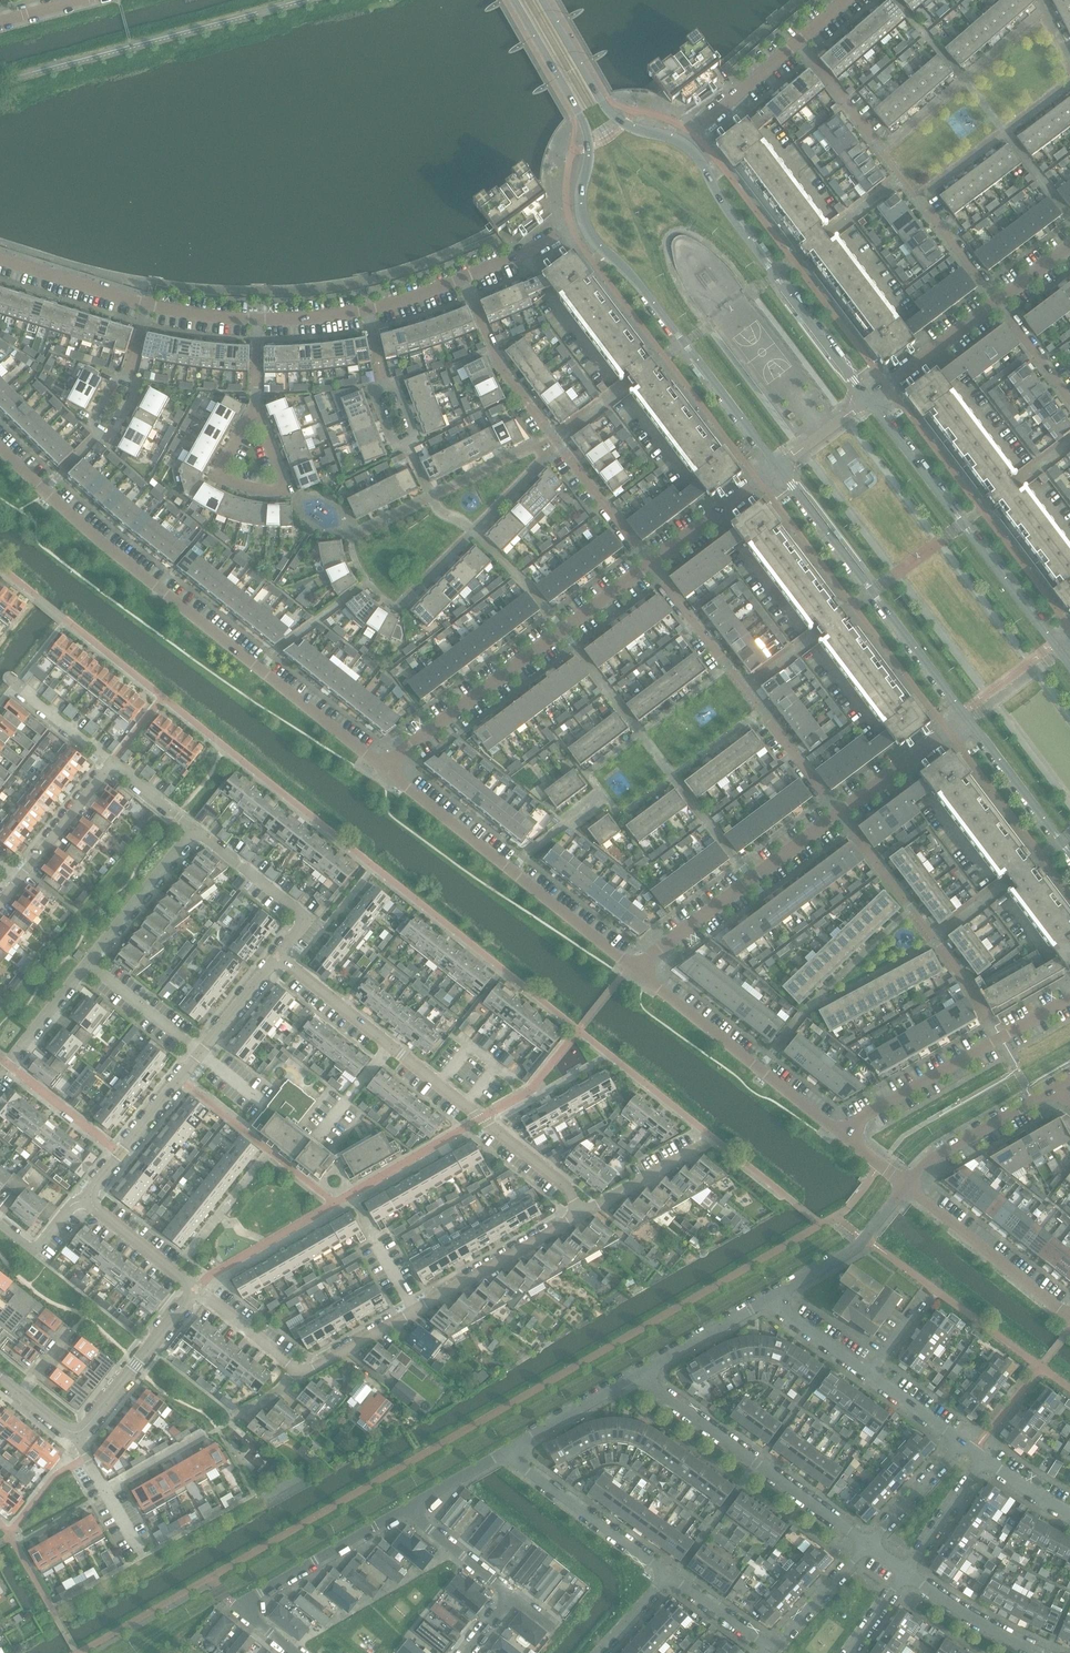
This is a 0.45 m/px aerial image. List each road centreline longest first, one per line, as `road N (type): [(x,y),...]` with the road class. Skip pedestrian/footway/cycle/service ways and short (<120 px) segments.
road 1 (residential): [(384,766),(45,492),(0,445)]
road 2 (residential): [(650,563),(498,362),(464,281)]
road 3 (residential): [(384,766),(650,563)]
road 4 (residential): [(303,1373),(589,1206)]
road 5 (residential): [(797,40),(995,300)]
road 6 (residential): [(635,969),(384,766)]
road 7 (tertiary): [(583,221),(778,465)]
road 8 (tertiary): [(866,397),(683,144)]
road 9 (residential): [(838,812),(650,563)]
road 10 (residential): [(89,1202),(278,954)]
road 11 (tertiary): [(1056,643),(866,397)]
road 12 (residential): [(196,829),(0,1070)]
road 13 (tertiary): [(778,465),(966,711)]
road 14 (residential): [(867,1543),(637,1373)]
road 15 (residential): [(997,1036),(936,939),(838,812)]
road 16 (residential): [(295,1652),(239,1605),(406,1507)]
road 17 (residential): [(836,1130),(635,969)]
road 18 (residential): [(635,969),(838,812)]
road 19 (residential): [(589,1206),(390,1045)]
road 20 (tertiary): [(514,0),(584,120),(590,148),(583,221)]
road 21 (tertiary): [(683,144),(608,110),(544,0)]
road 22 (residential): [(669,1574),(500,1451)]
road 23 (residential): [(1069,1316),(907,1185)]
road 24 (residential): [(278,954),(307,916),(196,829)]
road 25 (residential): [(196,1290),(75,1434)]
road 26 (residential): [(997,1036),(836,1130)]
road 27 (residential): [(768,1296),(854,1246),(907,1185)]
road 28 (residential): [(0,903),(112,762)]
road 29 (residential): [(907,1185),(926,1162),(1051,1089)]
road 30 (tertiary): [(966,711),(1069,847)]
road 31 (residential): [(838,812),(966,711)]
road 32 (residential): [(866,397),(995,300)]
road 33 (residential): [(650,563),(778,465)]
road 34 (residential): [(906,1572),(1043,1652)]
road 35 (residential): [(500,1451),(637,1373)]
road 36 (residential): [(0,256),(148,303)]
road 37 (residential): [(683,144),(797,40)]
road 38 (residential): [(637,1373),(768,1296)]
road 39 (residential): [(390,1045),(278,954)]
road 40 (residential): [(867,1543),(771,1650)]
road 41 (residential): [(254,408),(217,472),(285,486)]
road 42 (residential): [(89,1202),(196,1290)]
road 43 (residential): [(960,1441),(867,1543)]
road 44 (residential): [(906,1572),(985,1459)]
road 45 (residential): [(512,1595),(406,1507)]
road 46 (residential): [(196,1290),(303,1373)]
road 47 (residential): [(464,281),(583,221)]
road 48 (residential): [(138,1547),(75,1434)]
road 49 (residential): [(869,1374),(768,1296)]
road 50 (residential): [(771,1650),(669,1574)]
road 51 (residential): [(995,300),(1069,399)]
road 52 (residential): [(589,1206),(697,1146)]
road 53 (residential): [(0,1222),(34,1250),(71,1205),(89,1202)]

